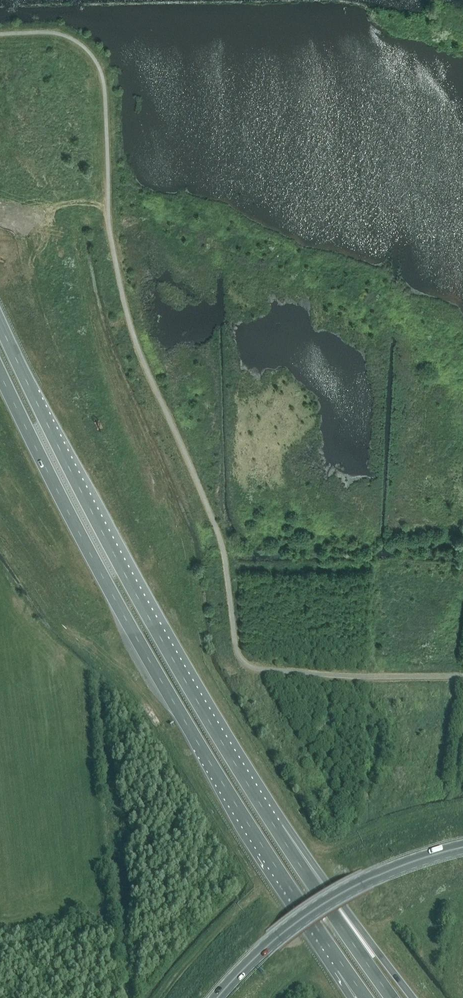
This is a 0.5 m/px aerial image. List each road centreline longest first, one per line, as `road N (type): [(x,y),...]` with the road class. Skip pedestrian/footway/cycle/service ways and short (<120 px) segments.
road 1 (trunk): [(0,372),(162,682),(343,966)]
road 2 (trunk): [(277,829),(119,563),(0,322)]
road 3 (trunk): [(462,847),(332,899),(277,937),(216,997)]
road 4 (trunk): [(411,997),(277,829)]
road 5 (trunk): [(392,997),(277,829)]

